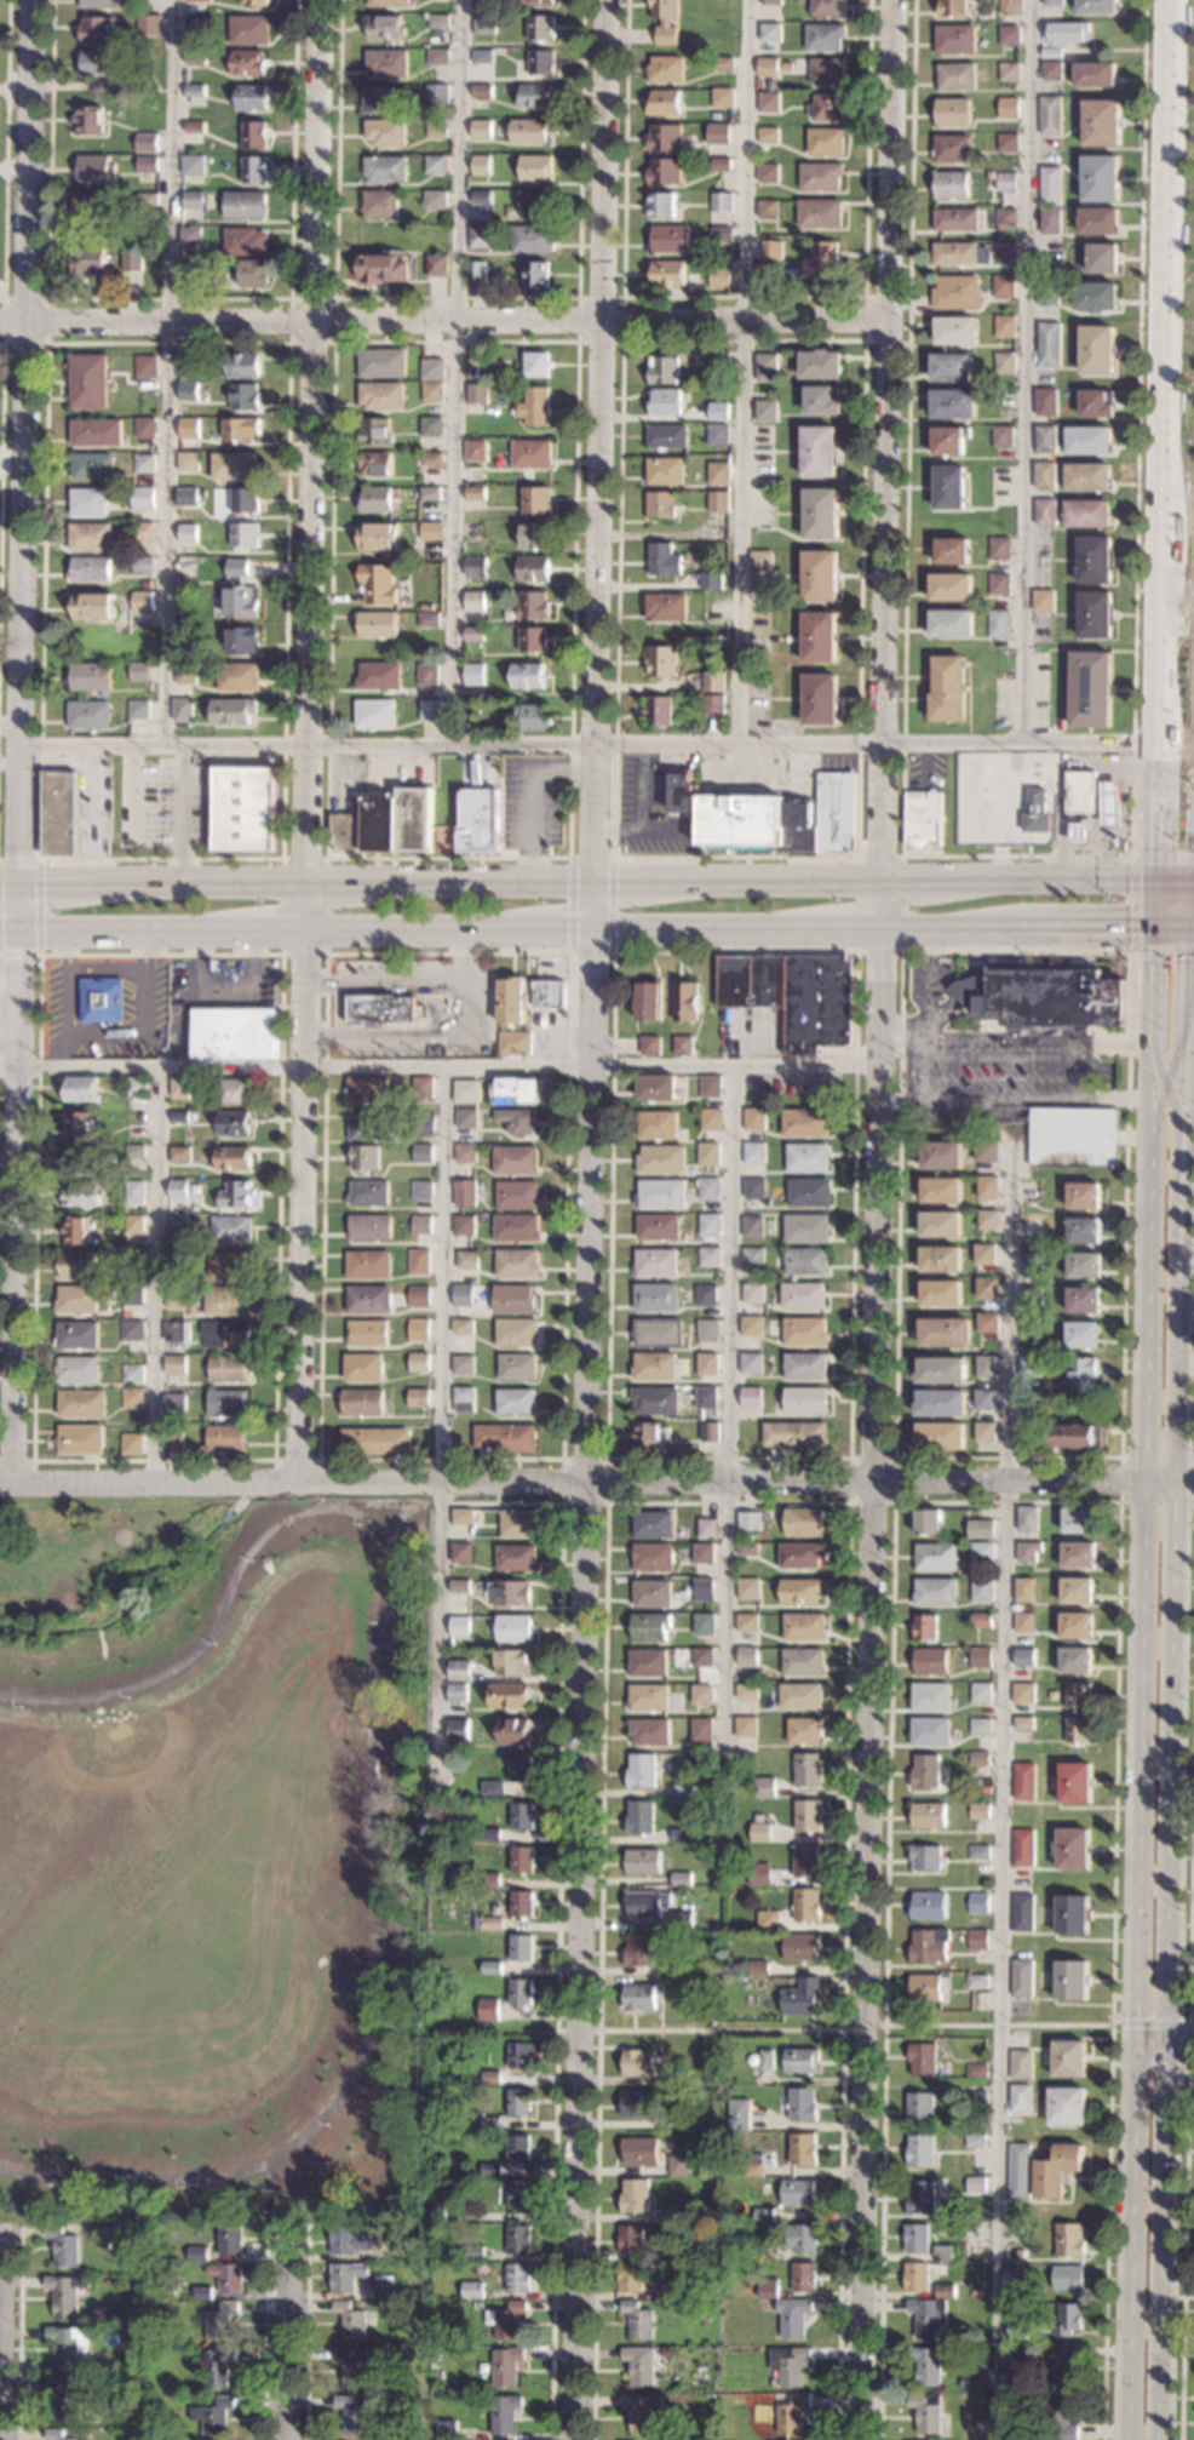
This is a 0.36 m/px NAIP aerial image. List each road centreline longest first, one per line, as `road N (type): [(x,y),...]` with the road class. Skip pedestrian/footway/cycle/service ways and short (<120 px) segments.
road 1 (residential): [(571,2439),(605,0)]
road 2 (residential): [(858,2439),(890,0)]
road 3 (secondary): [(1152,928),(1120,2439)]
road 4 (residential): [(300,1485),(317,0)]
road 5 (secondary): [(1155,2439),(1187,1058)]
road 6 (residential): [(1193,1487),(0,1486)]
road 7 (primary): [(1154,883),(0,884)]
road 8 (primary): [(17,934),(1016,928)]
road 9 (residential): [(17,934),(30,0)]
road 10 (residential): [(885,323),(0,325)]
road 11 (secondary): [(1167,0),(1154,883)]
road 12 (residential): [(15,1487),(17,934)]
road 13 (residential): [(286,2439),(287,2246)]
road 14 (primary): [(1016,928),(1152,928)]
road 15 (secondary): [(1187,1058),(1192,927)]

